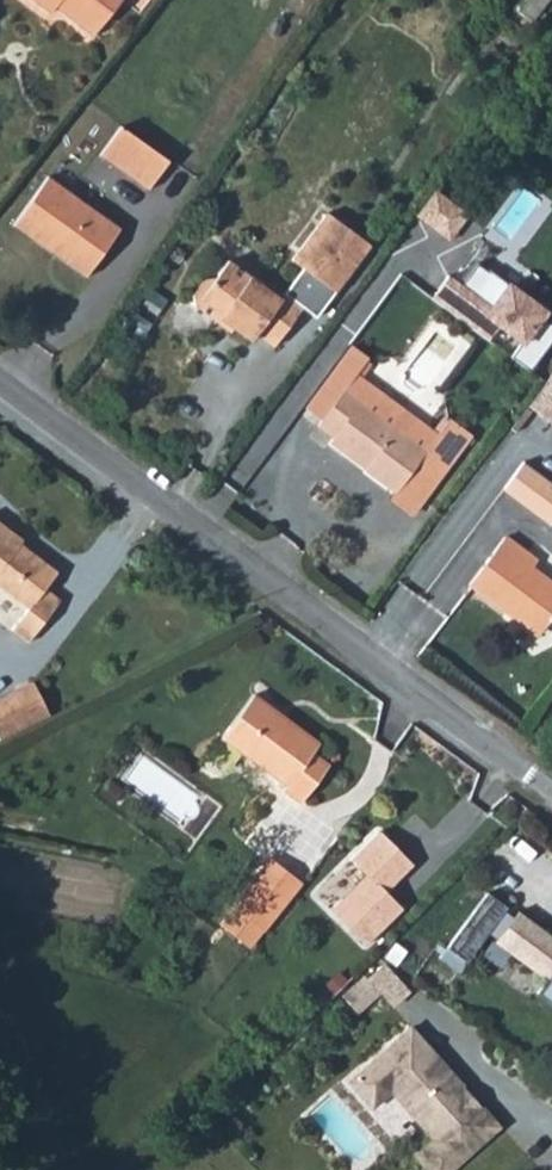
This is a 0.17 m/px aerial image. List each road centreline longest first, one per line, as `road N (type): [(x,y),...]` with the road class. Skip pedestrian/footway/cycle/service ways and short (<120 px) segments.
road 1 (residential): [(0,383),(551,792)]

